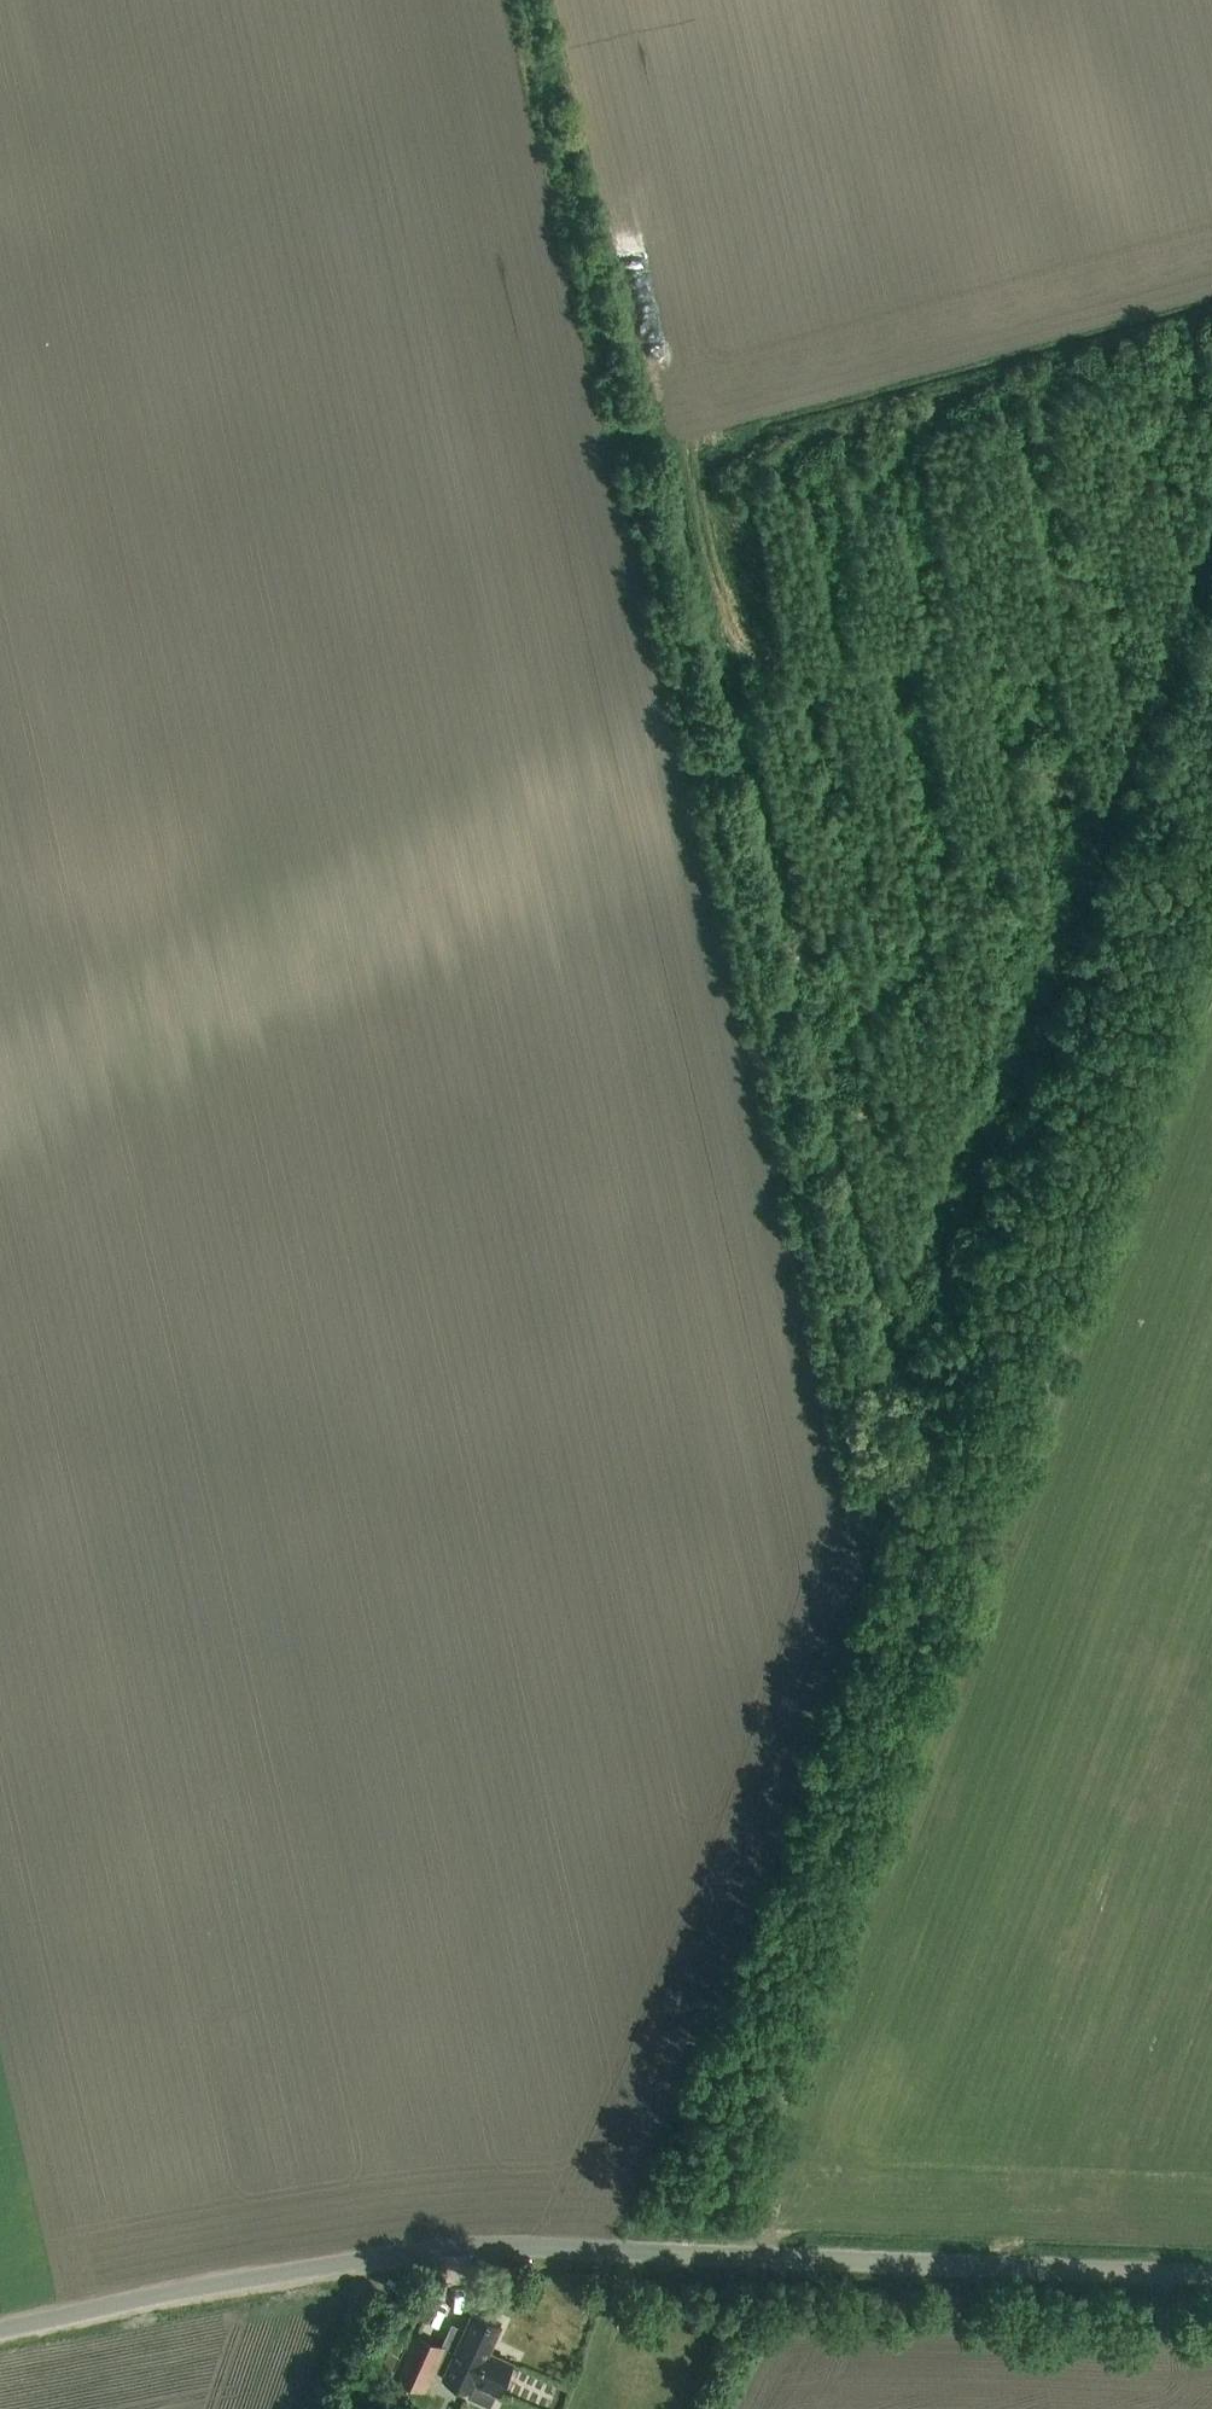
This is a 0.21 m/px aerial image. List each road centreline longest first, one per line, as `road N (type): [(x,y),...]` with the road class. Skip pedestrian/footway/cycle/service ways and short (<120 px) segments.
road 1 (unclassified): [(0,2329),(322,2267),(514,2246),(1211,2276)]

